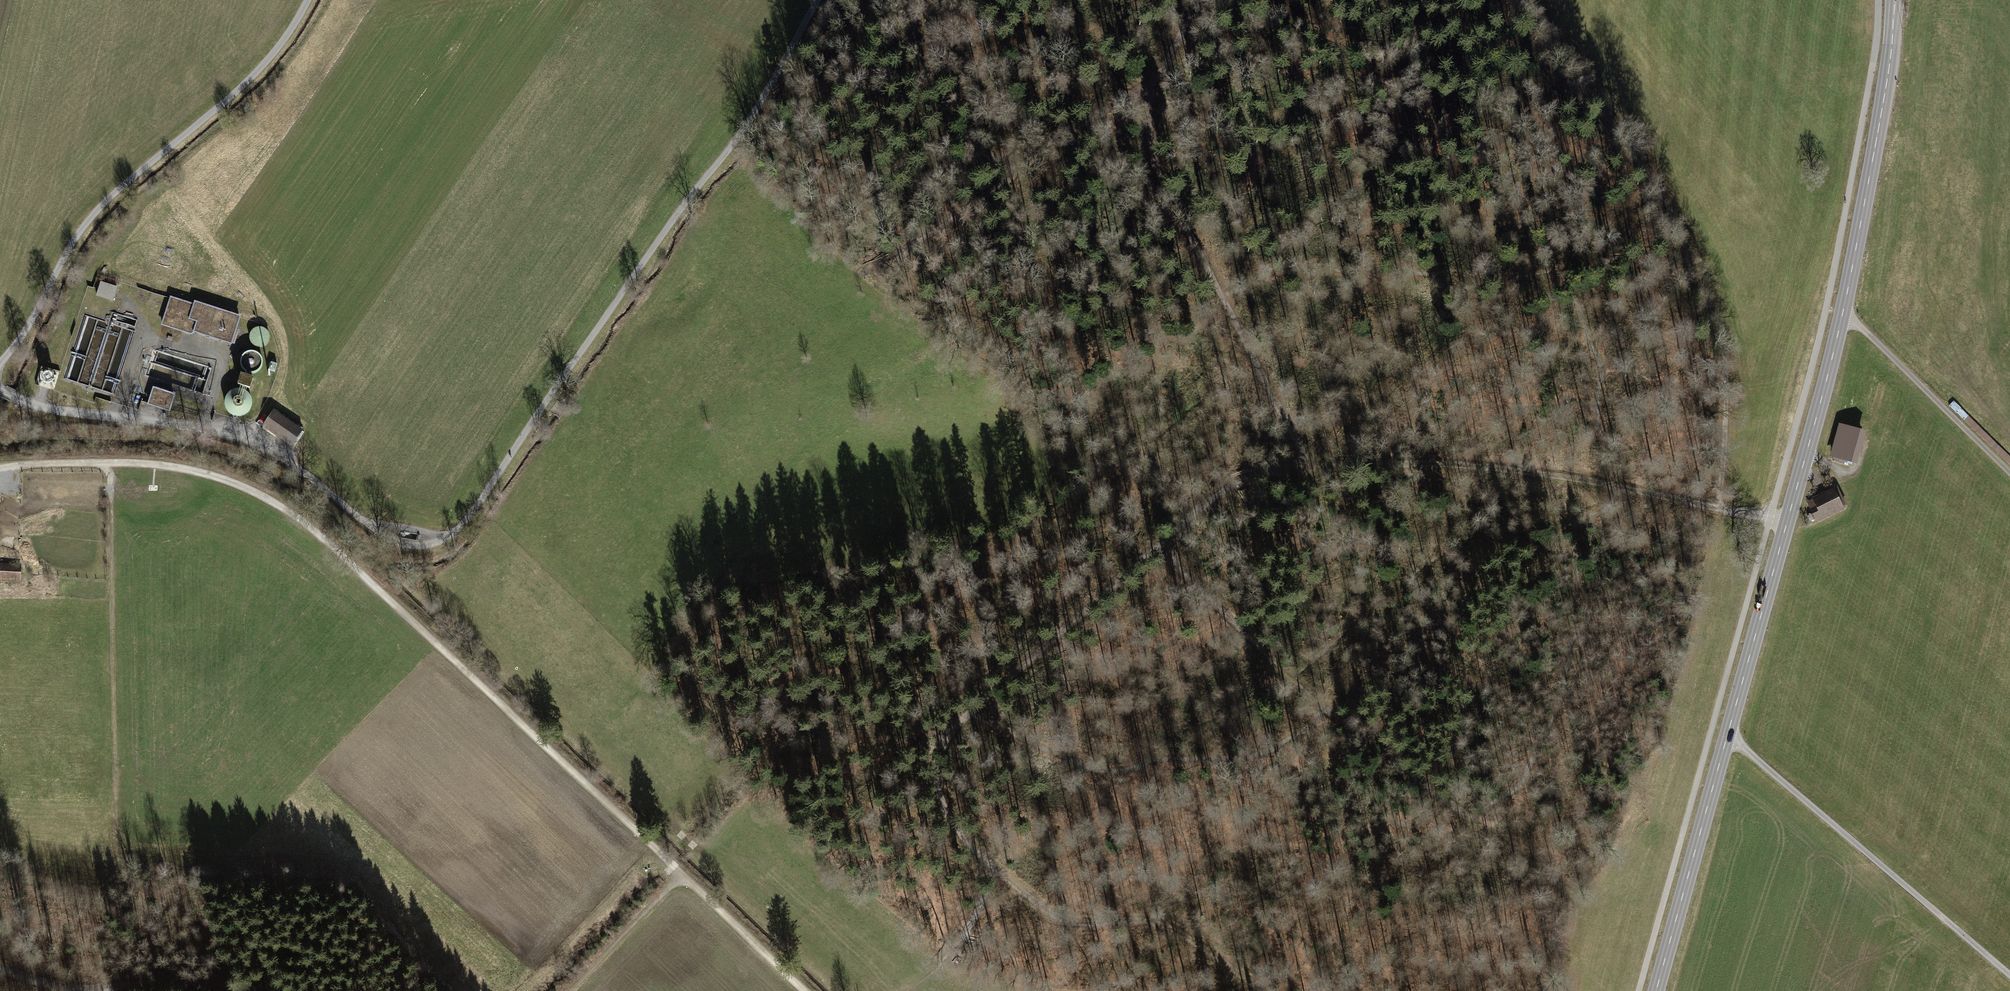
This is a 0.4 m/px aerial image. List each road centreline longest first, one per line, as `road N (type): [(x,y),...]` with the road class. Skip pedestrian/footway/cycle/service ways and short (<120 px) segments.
road 1 (tertiary): [(1656,990),(1843,312),(1896,0)]
road 2 (track): [(804,990),(298,515),(201,472),(130,463),(0,469)]
road 3 (track): [(819,0),(733,144),(465,523),(438,542),(386,541),(289,461)]
road 4 (track): [(1717,508),(1726,378),(1690,238),(1517,0)]
road 5 (track): [(969,715),(1215,497),(1259,473),(1317,467)]
road 6 (track): [(1317,467),(1480,466),(1717,508)]
road 7 (track): [(2009,976),(1726,739)]
road 8 (track): [(1264,990),(1171,927),(1146,917),(1065,921),(998,871)]
road 9 (track): [(1163,78),(1148,119),(1154,159),(1225,297)]
road 10 (track): [(1157,547),(1326,706)]
road 11 (track): [(1843,312),(2009,473)]
road 12 (track): [(1482,826),(1576,900),(1553,990)]
road 13 (track): [(1326,706),(1482,826)]
road 14 (track): [(1163,78),(999,185)]
road 15 (track): [(1225,297),(1317,467)]
road 16 (track): [(998,871),(958,830),(938,790),(937,754),(969,715)]
road 17 (track): [(92,990),(148,982),(277,990)]
road 18 (track): [(682,877),(573,990)]
road 19 (track): [(999,185),(874,263)]

